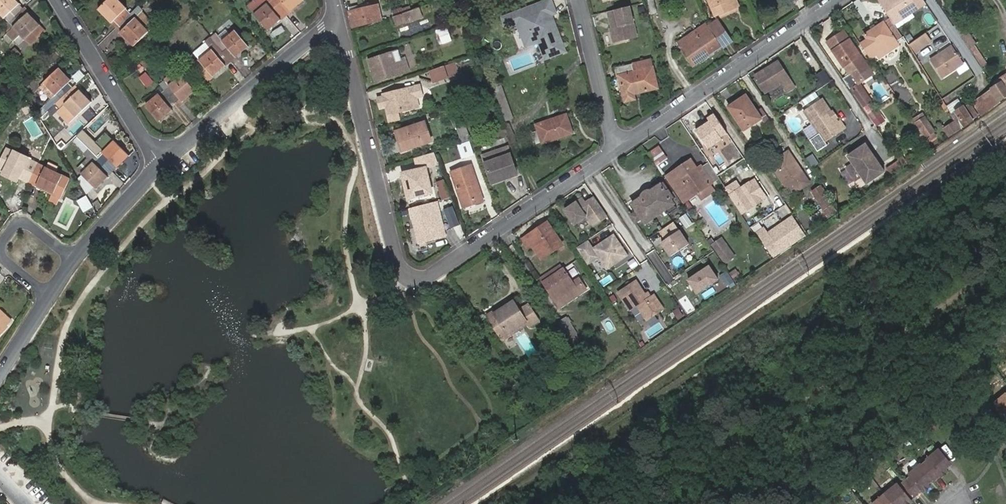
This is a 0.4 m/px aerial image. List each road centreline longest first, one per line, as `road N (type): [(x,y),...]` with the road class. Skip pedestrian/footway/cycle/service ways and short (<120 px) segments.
road 1 (residential): [(339,27),(398,263),(415,279),(432,277),(621,147)]
road 2 (residential): [(621,147),(838,0)]
road 3 (residential): [(159,165),(339,27)]
road 4 (residential): [(56,0),(159,165)]
road 5 (residential): [(621,147),(578,0)]
road 6 (residential): [(75,260),(159,165)]

